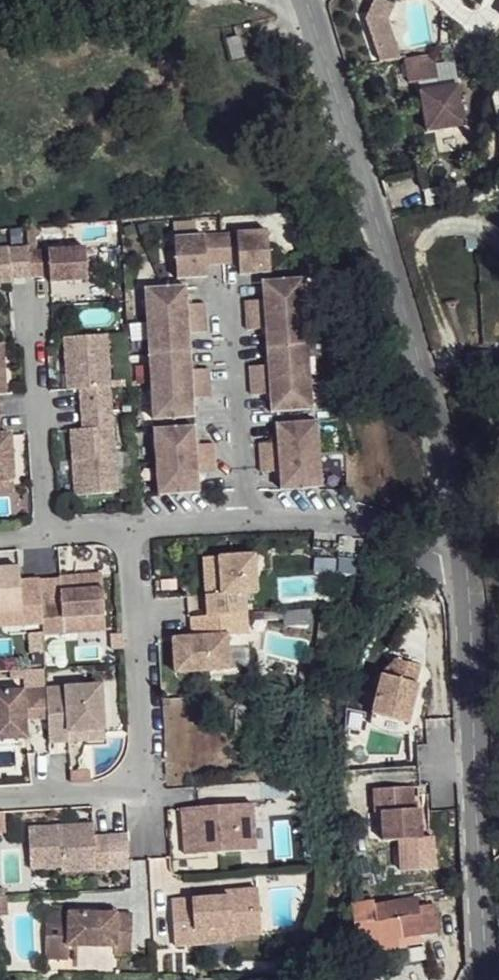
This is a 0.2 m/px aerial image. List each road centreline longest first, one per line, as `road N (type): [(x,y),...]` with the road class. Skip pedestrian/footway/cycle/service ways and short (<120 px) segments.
road 1 (residential): [(304,0),(371,209),(466,568)]
road 2 (residential): [(466,568),(486,979)]
road 3 (residential): [(141,764),(150,748),(133,525)]
road 4 (residential): [(34,301),(48,531)]
road 5 (residential): [(247,522),(383,526),(466,568)]
road 6 (residential): [(229,294),(247,522)]
road 7 (residential): [(0,794),(116,787),(141,764)]

